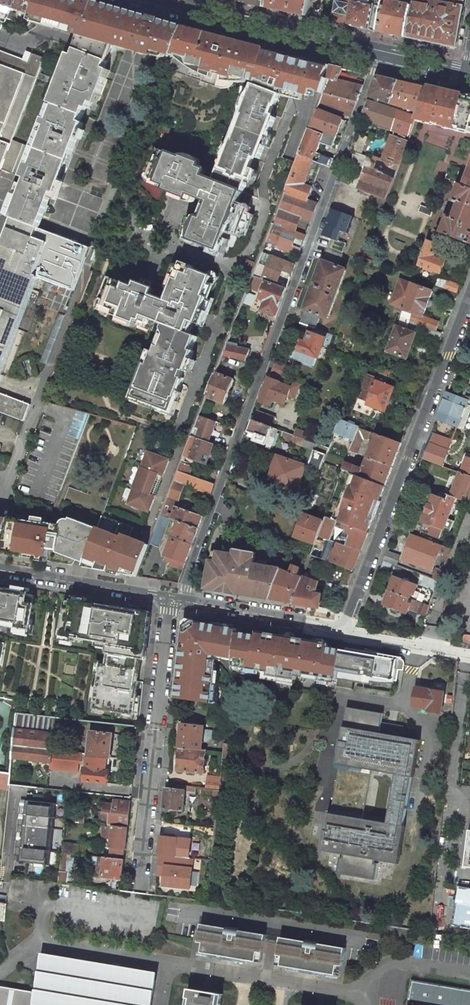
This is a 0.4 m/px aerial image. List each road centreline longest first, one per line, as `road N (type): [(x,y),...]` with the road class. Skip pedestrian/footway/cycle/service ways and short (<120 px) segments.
road 1 (residential): [(179,598),(378,57)]
road 2 (residential): [(469,300),(343,634)]
road 3 (residential): [(142,888),(172,597)]
road 4 (secondary): [(155,1),(378,57)]
road 5 (residential): [(172,597),(0,568)]
road 6 (residential): [(343,634),(315,621),(179,598)]
road 7 (residential): [(343,634),(469,657)]

